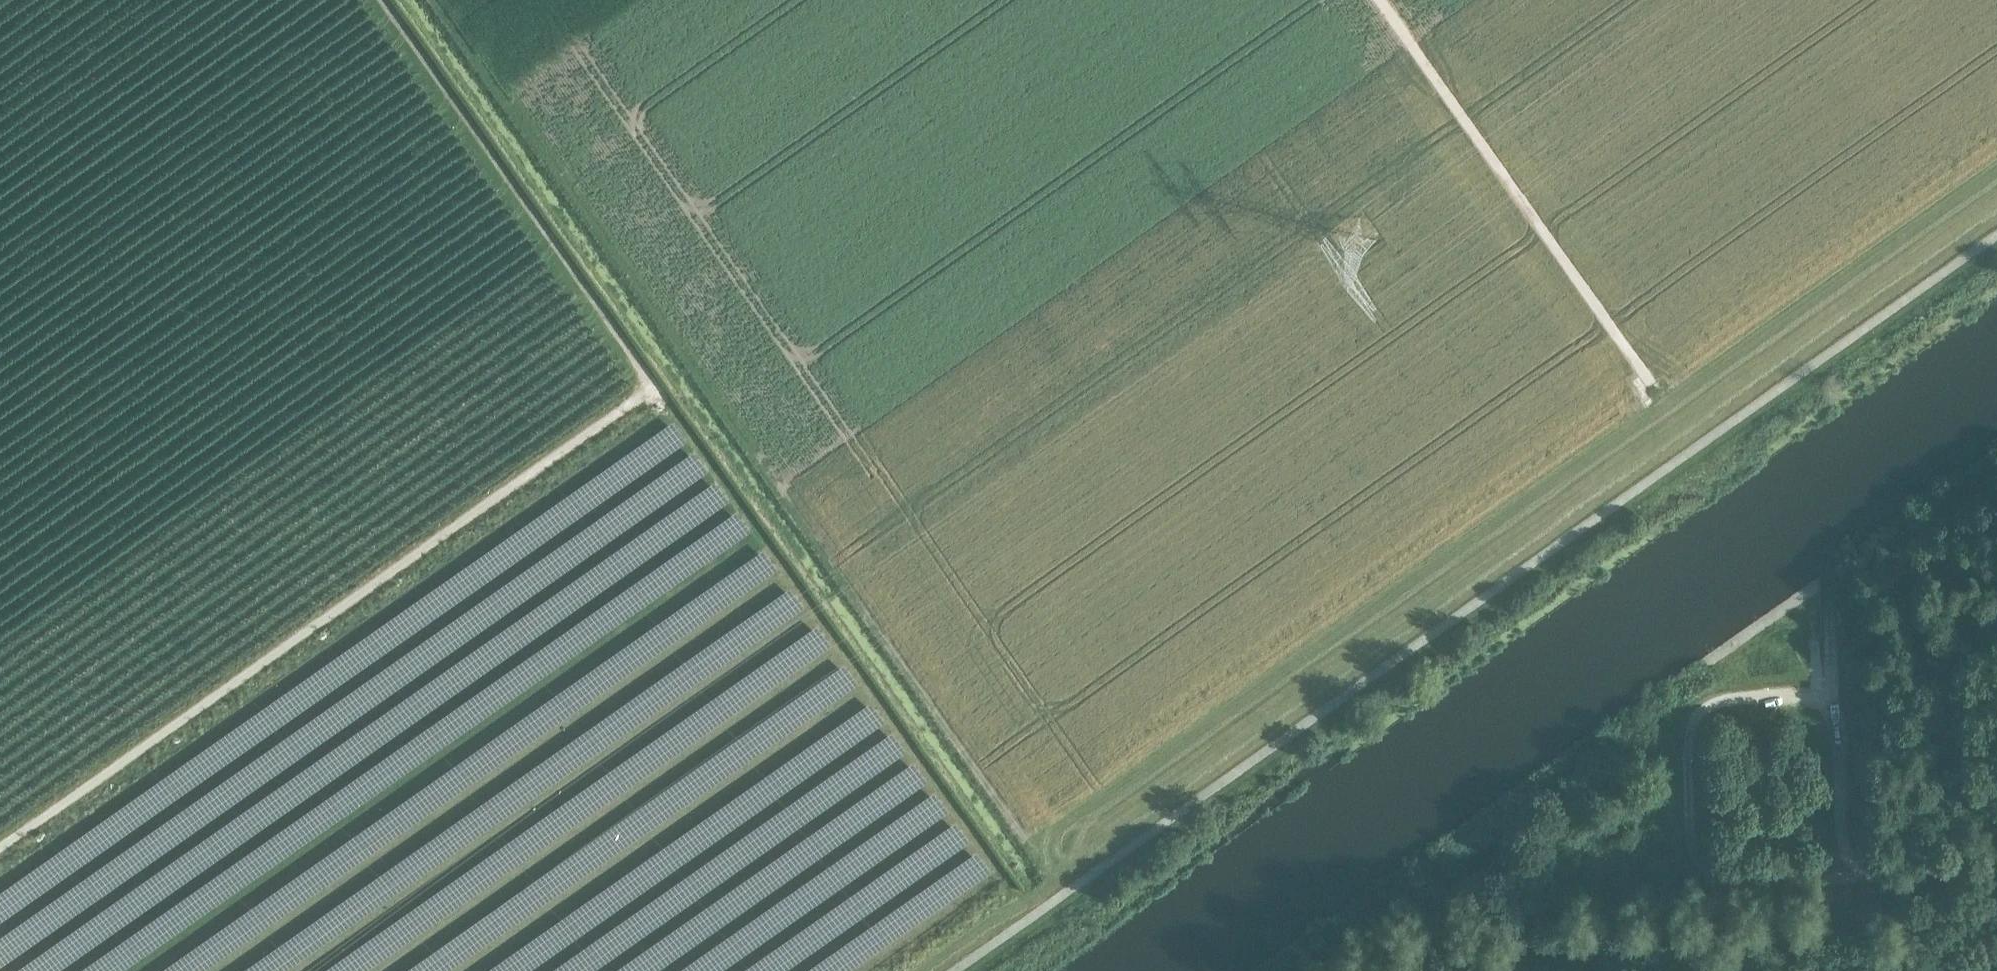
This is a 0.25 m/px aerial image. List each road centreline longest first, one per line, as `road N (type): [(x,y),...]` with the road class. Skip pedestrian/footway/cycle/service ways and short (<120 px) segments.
road 1 (track): [(1348,970),(1420,921),(1468,903),(1687,872),(1689,730),(1702,708),(1829,698)]
road 2 (unclassified): [(1687,872),(1996,863)]
road 3 (track): [(1824,627),(1839,868)]

